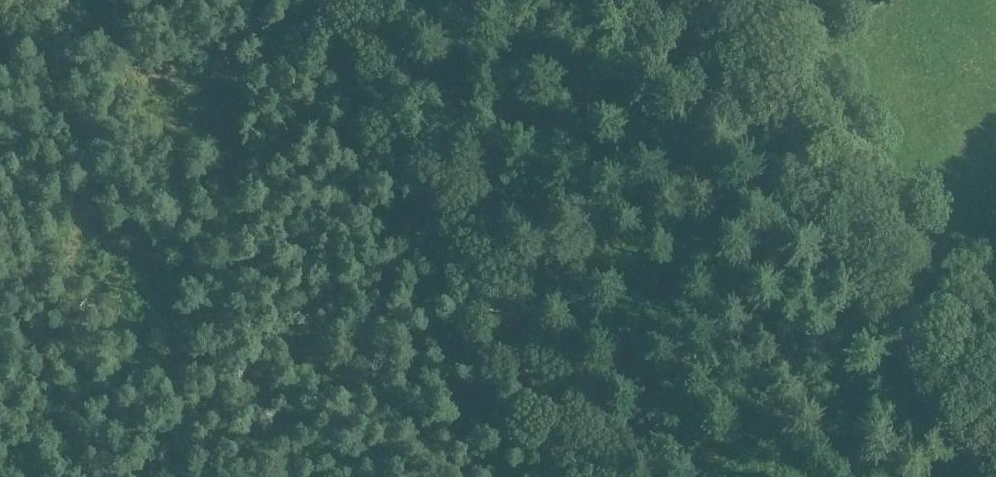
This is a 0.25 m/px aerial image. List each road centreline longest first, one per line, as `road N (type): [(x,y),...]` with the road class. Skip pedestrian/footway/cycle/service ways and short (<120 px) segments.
road 1 (track): [(585,476),(328,0)]
road 2 (track): [(995,450),(714,0)]

